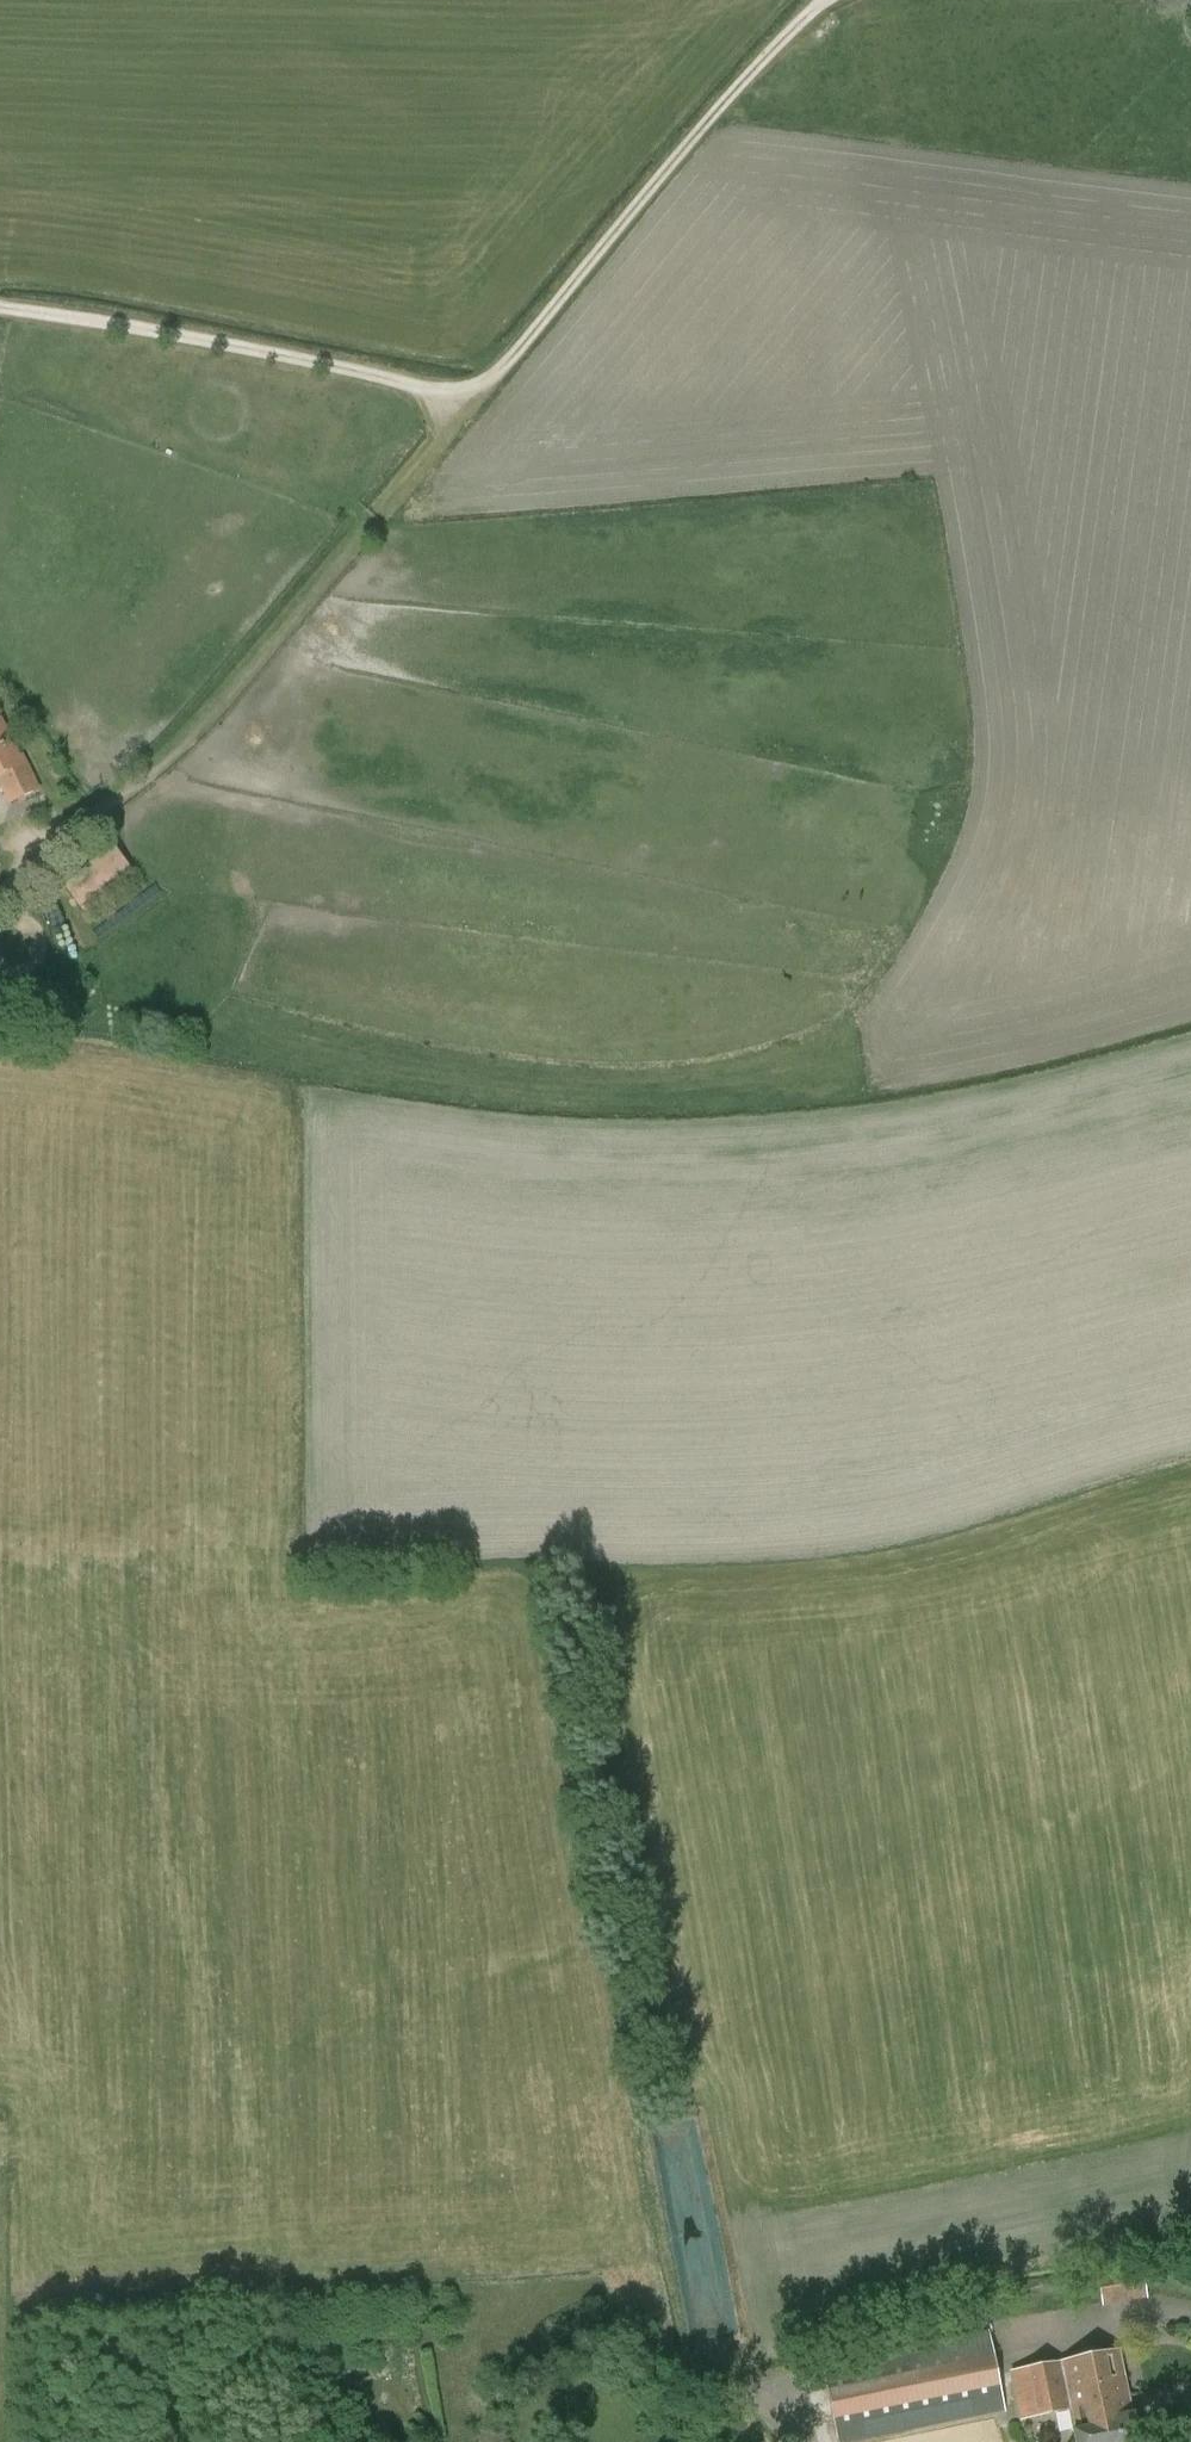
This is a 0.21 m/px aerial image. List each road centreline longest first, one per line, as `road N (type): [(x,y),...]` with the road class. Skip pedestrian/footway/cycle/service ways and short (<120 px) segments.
road 1 (unclassified): [(0,309),(467,388),(509,357),(823,0)]

